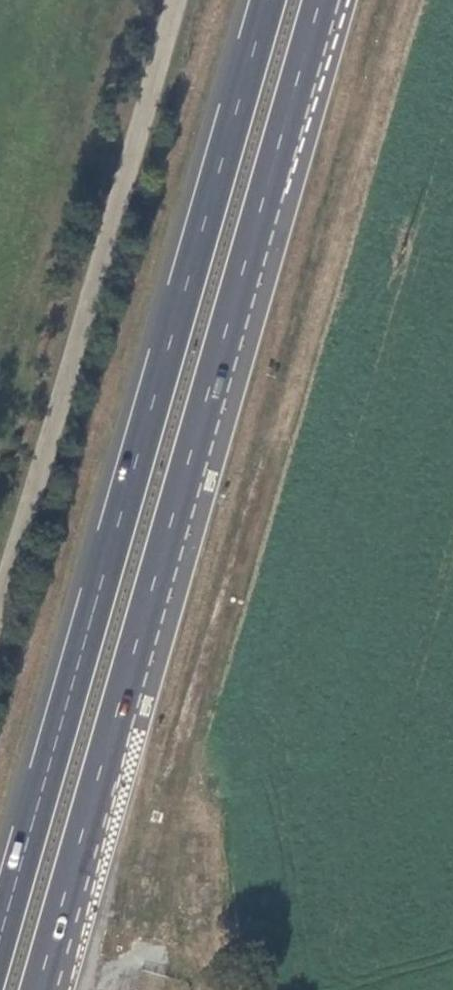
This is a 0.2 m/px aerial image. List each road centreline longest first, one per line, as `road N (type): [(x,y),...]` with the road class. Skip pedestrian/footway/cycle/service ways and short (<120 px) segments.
road 1 (trunk): [(36,989),(319,0)]
road 2 (trunk): [(267,0),(0,935)]
road 3 (unclassified): [(0,562),(172,0)]

